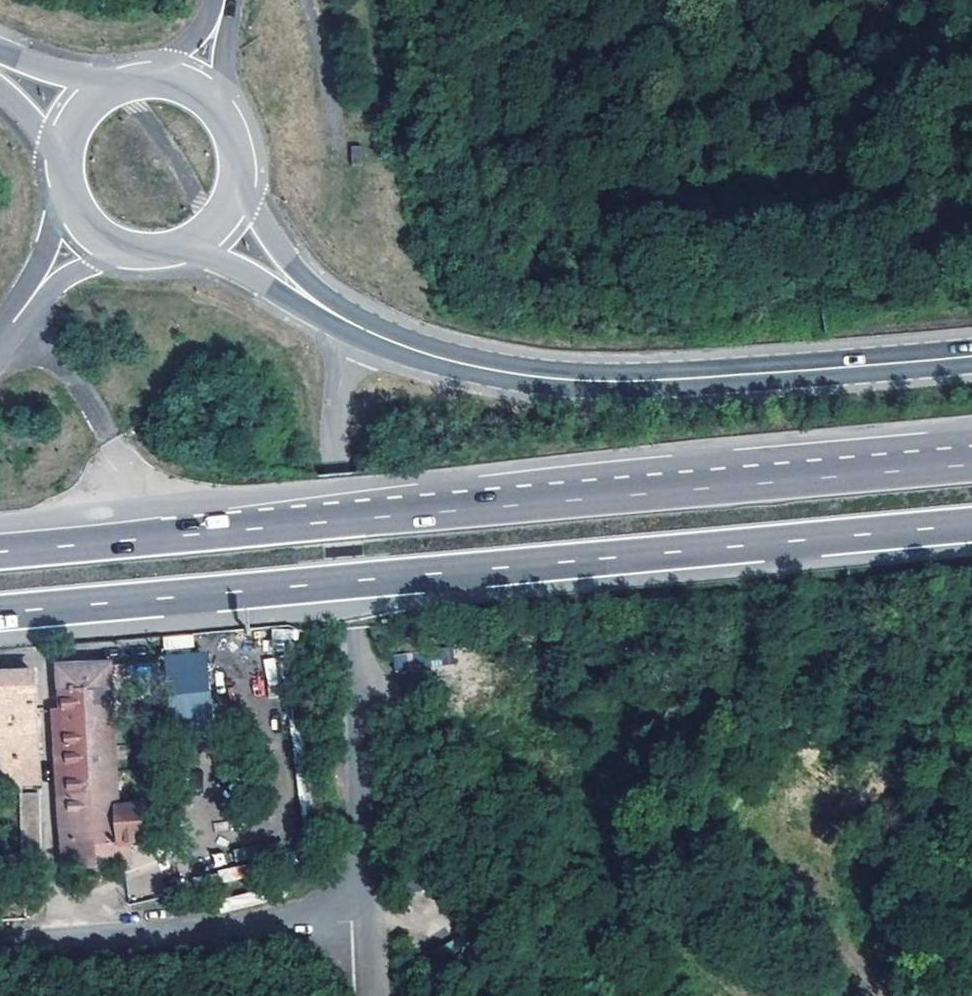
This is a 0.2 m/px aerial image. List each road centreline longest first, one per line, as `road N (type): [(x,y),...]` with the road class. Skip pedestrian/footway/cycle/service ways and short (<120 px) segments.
road 1 (motorway): [(971,464),(0,551)]
road 2 (motorway): [(0,612),(971,525)]
road 3 (secondary): [(354,326),(475,367),(549,379),(663,380),(971,356)]
road 4 (track): [(356,680),(397,695),(594,966),(634,995)]
road 5 (unclassified): [(370,918),(0,944)]
road 6 (unclassified): [(354,326),(339,394),(335,474),(353,628)]
road 7 (unclassified): [(370,918),(353,628)]
road 8 (secondary): [(62,148),(70,208),(93,237),(146,257),(187,250)]
road 9 (secondary): [(354,326),(290,261),(241,170)]
road 10 (secondary): [(187,250),(354,326)]
road 11 (secondary): [(129,80),(79,80),(0,59)]

